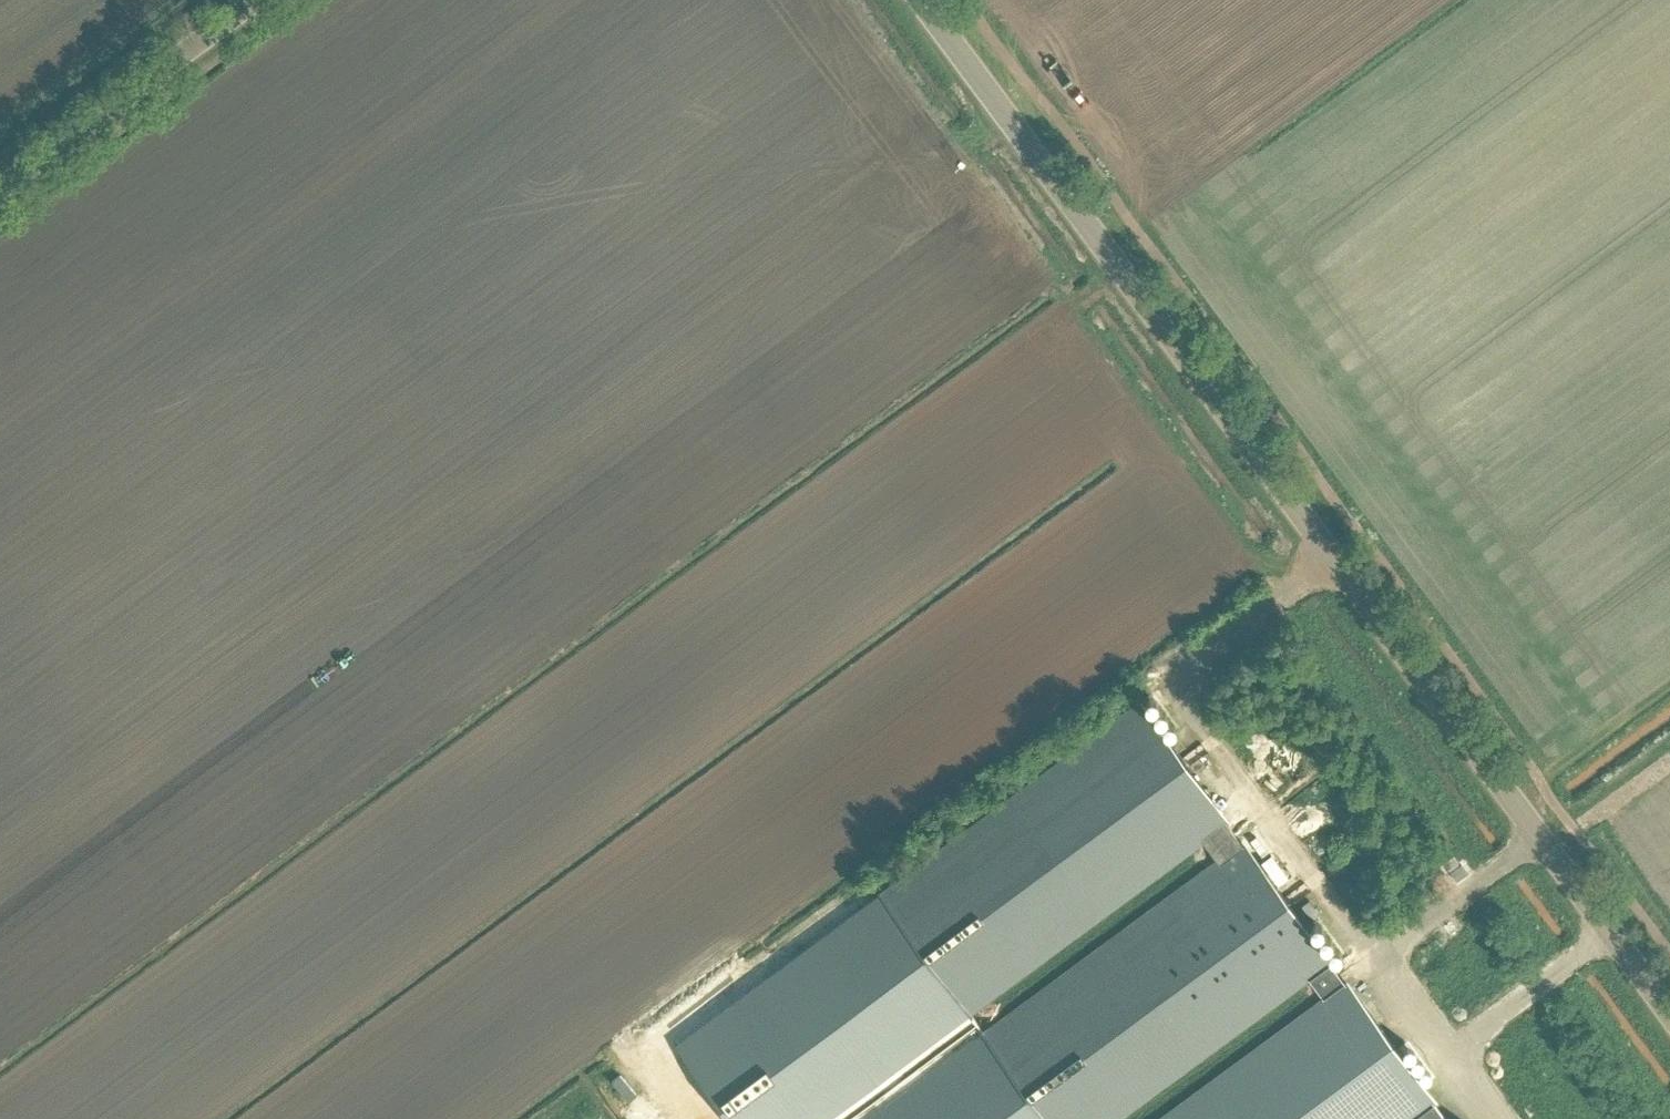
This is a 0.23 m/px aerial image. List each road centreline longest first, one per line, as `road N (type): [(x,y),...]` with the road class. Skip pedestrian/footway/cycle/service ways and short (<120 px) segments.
road 1 (tertiary): [(1669,1022),(917,0)]
road 2 (tertiary): [(0,181),(246,0)]

